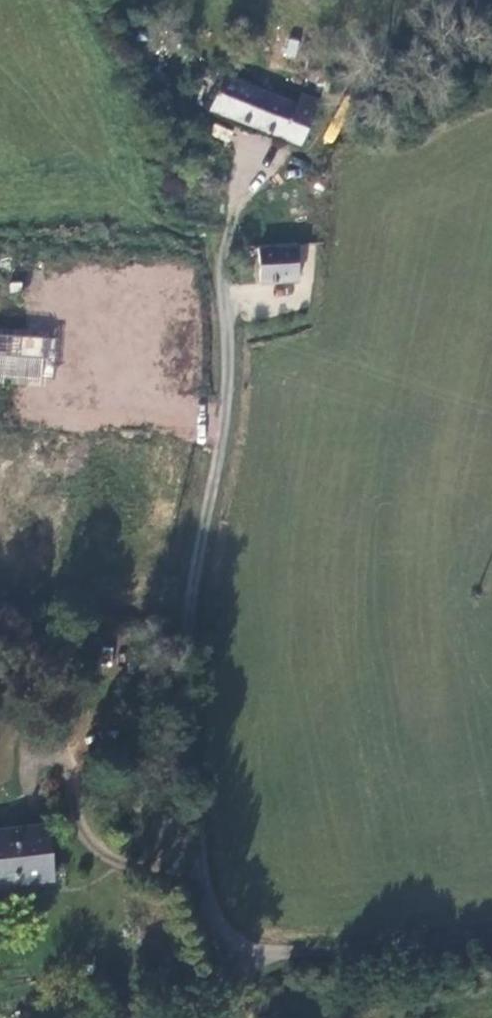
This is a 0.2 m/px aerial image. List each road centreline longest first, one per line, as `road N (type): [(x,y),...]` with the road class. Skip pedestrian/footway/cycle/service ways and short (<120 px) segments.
road 1 (unclassified): [(491,932),(258,955),(236,947),(209,901),(177,746),(244,240)]

